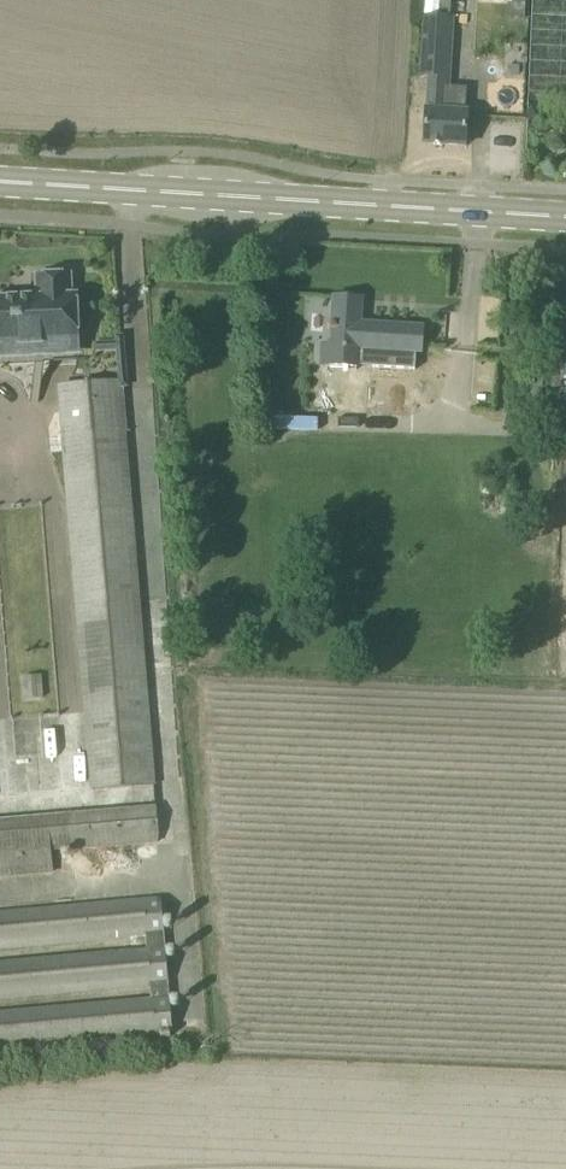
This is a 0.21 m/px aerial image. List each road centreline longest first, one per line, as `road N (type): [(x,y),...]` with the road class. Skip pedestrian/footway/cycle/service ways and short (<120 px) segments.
road 1 (secondary): [(0,186),(565,222)]

